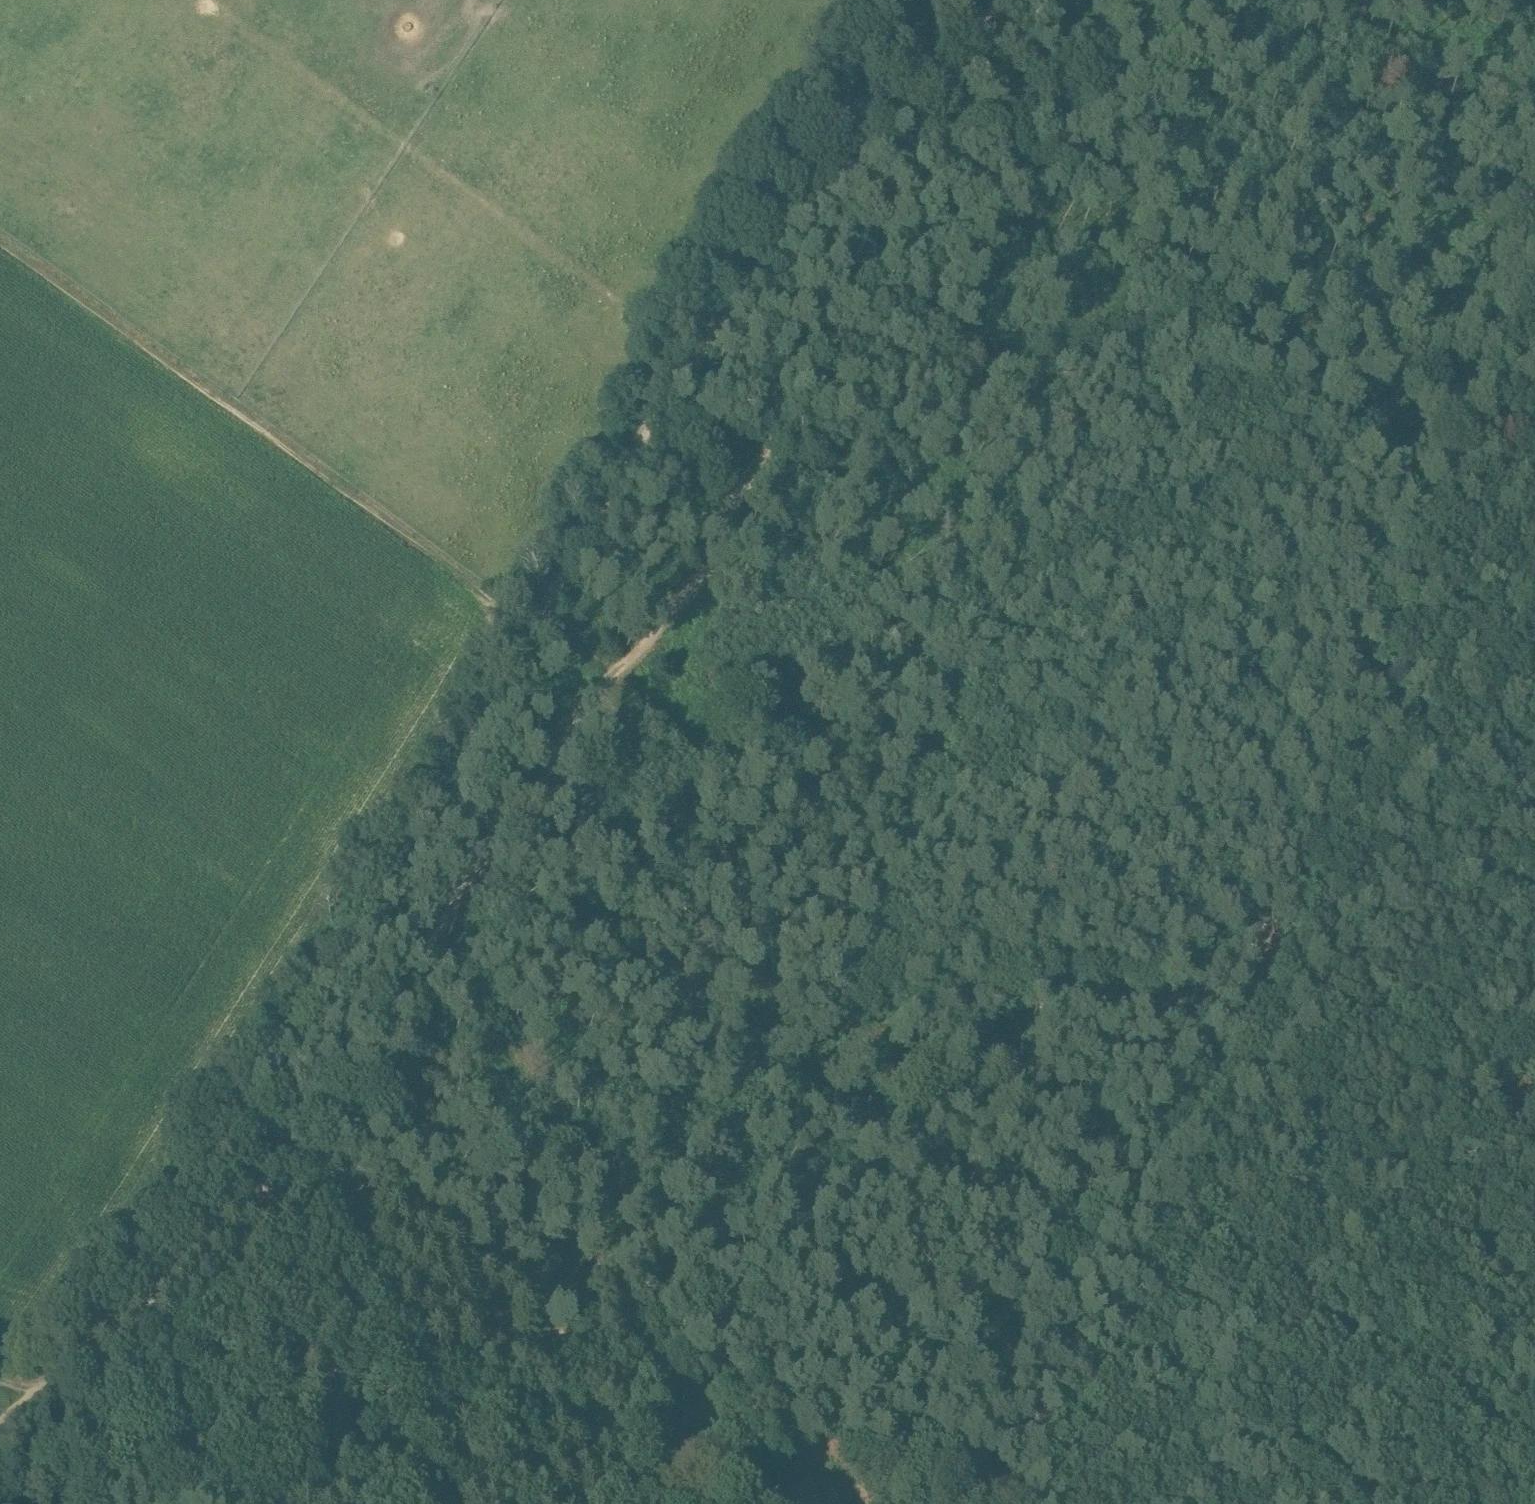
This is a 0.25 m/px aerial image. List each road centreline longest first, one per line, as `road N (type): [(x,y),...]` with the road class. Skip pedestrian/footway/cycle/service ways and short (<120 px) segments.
road 1 (track): [(0,1429),(293,1004),(517,625),(729,287),(842,153),(1022,0)]
road 2 (track): [(1051,1503),(1178,1239),(1534,318)]

